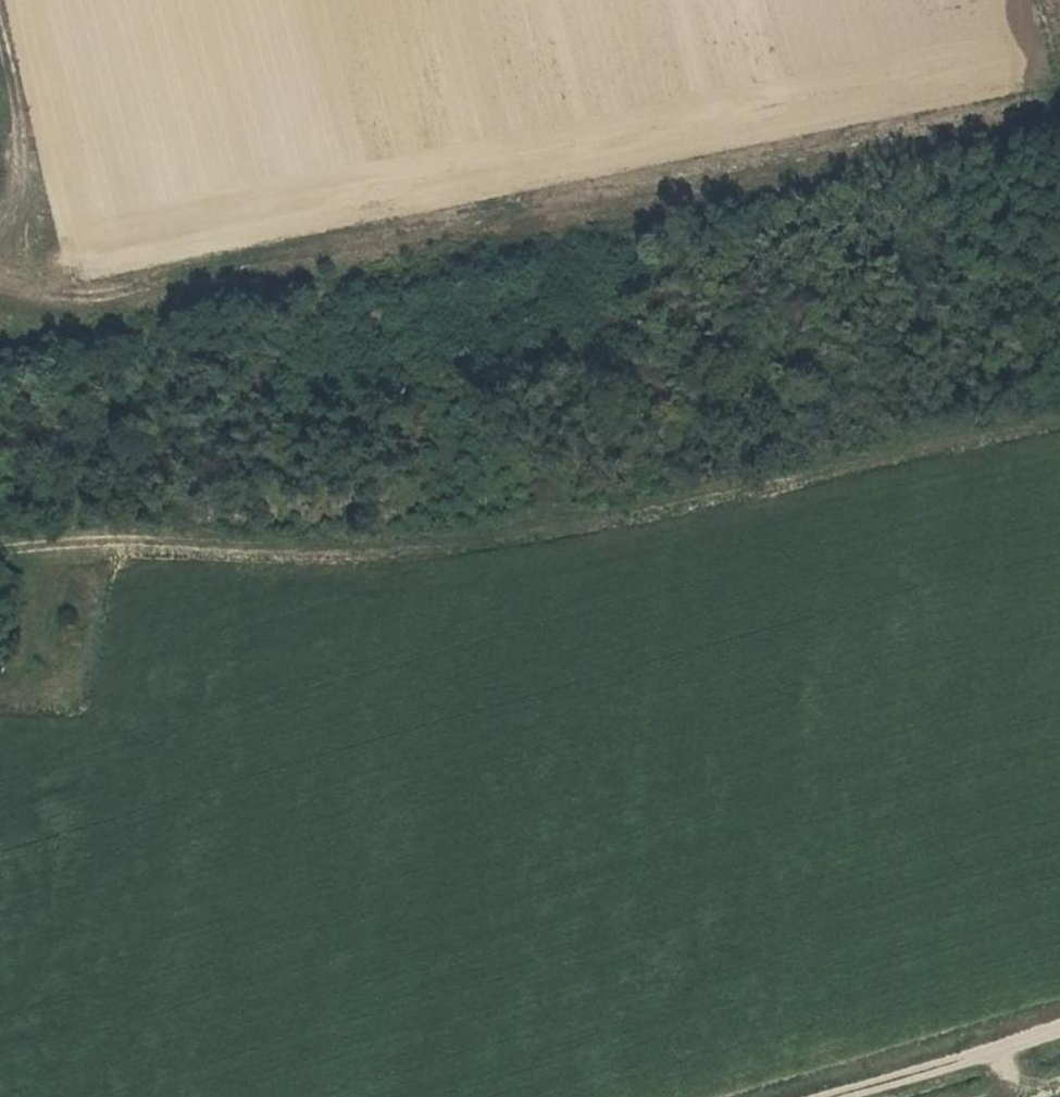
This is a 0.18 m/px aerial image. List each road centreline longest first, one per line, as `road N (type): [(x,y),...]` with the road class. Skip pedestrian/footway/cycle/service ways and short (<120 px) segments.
road 1 (track): [(1059,1030),(824,1096)]
road 2 (track): [(0,217),(12,199),(18,144),(0,6)]

